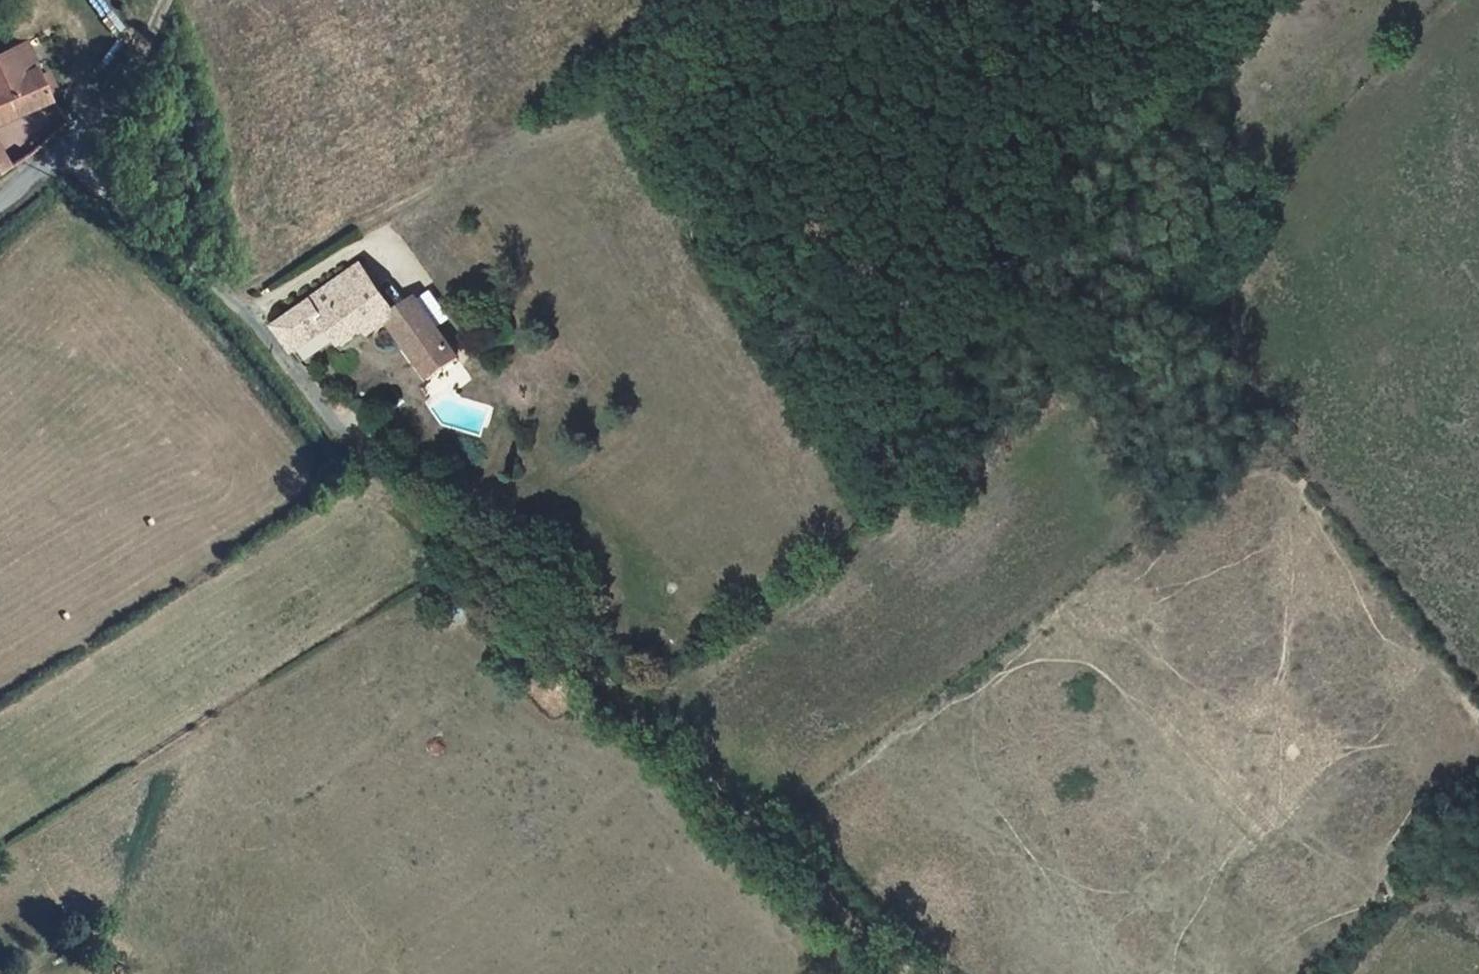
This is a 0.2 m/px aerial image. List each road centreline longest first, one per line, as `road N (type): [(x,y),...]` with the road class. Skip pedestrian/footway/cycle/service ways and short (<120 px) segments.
road 1 (track): [(389,476),(905,973)]
road 2 (residential): [(0,207),(67,151),(111,178),(238,305),(389,476)]
road 3 (track): [(67,151),(137,65),(171,0)]

